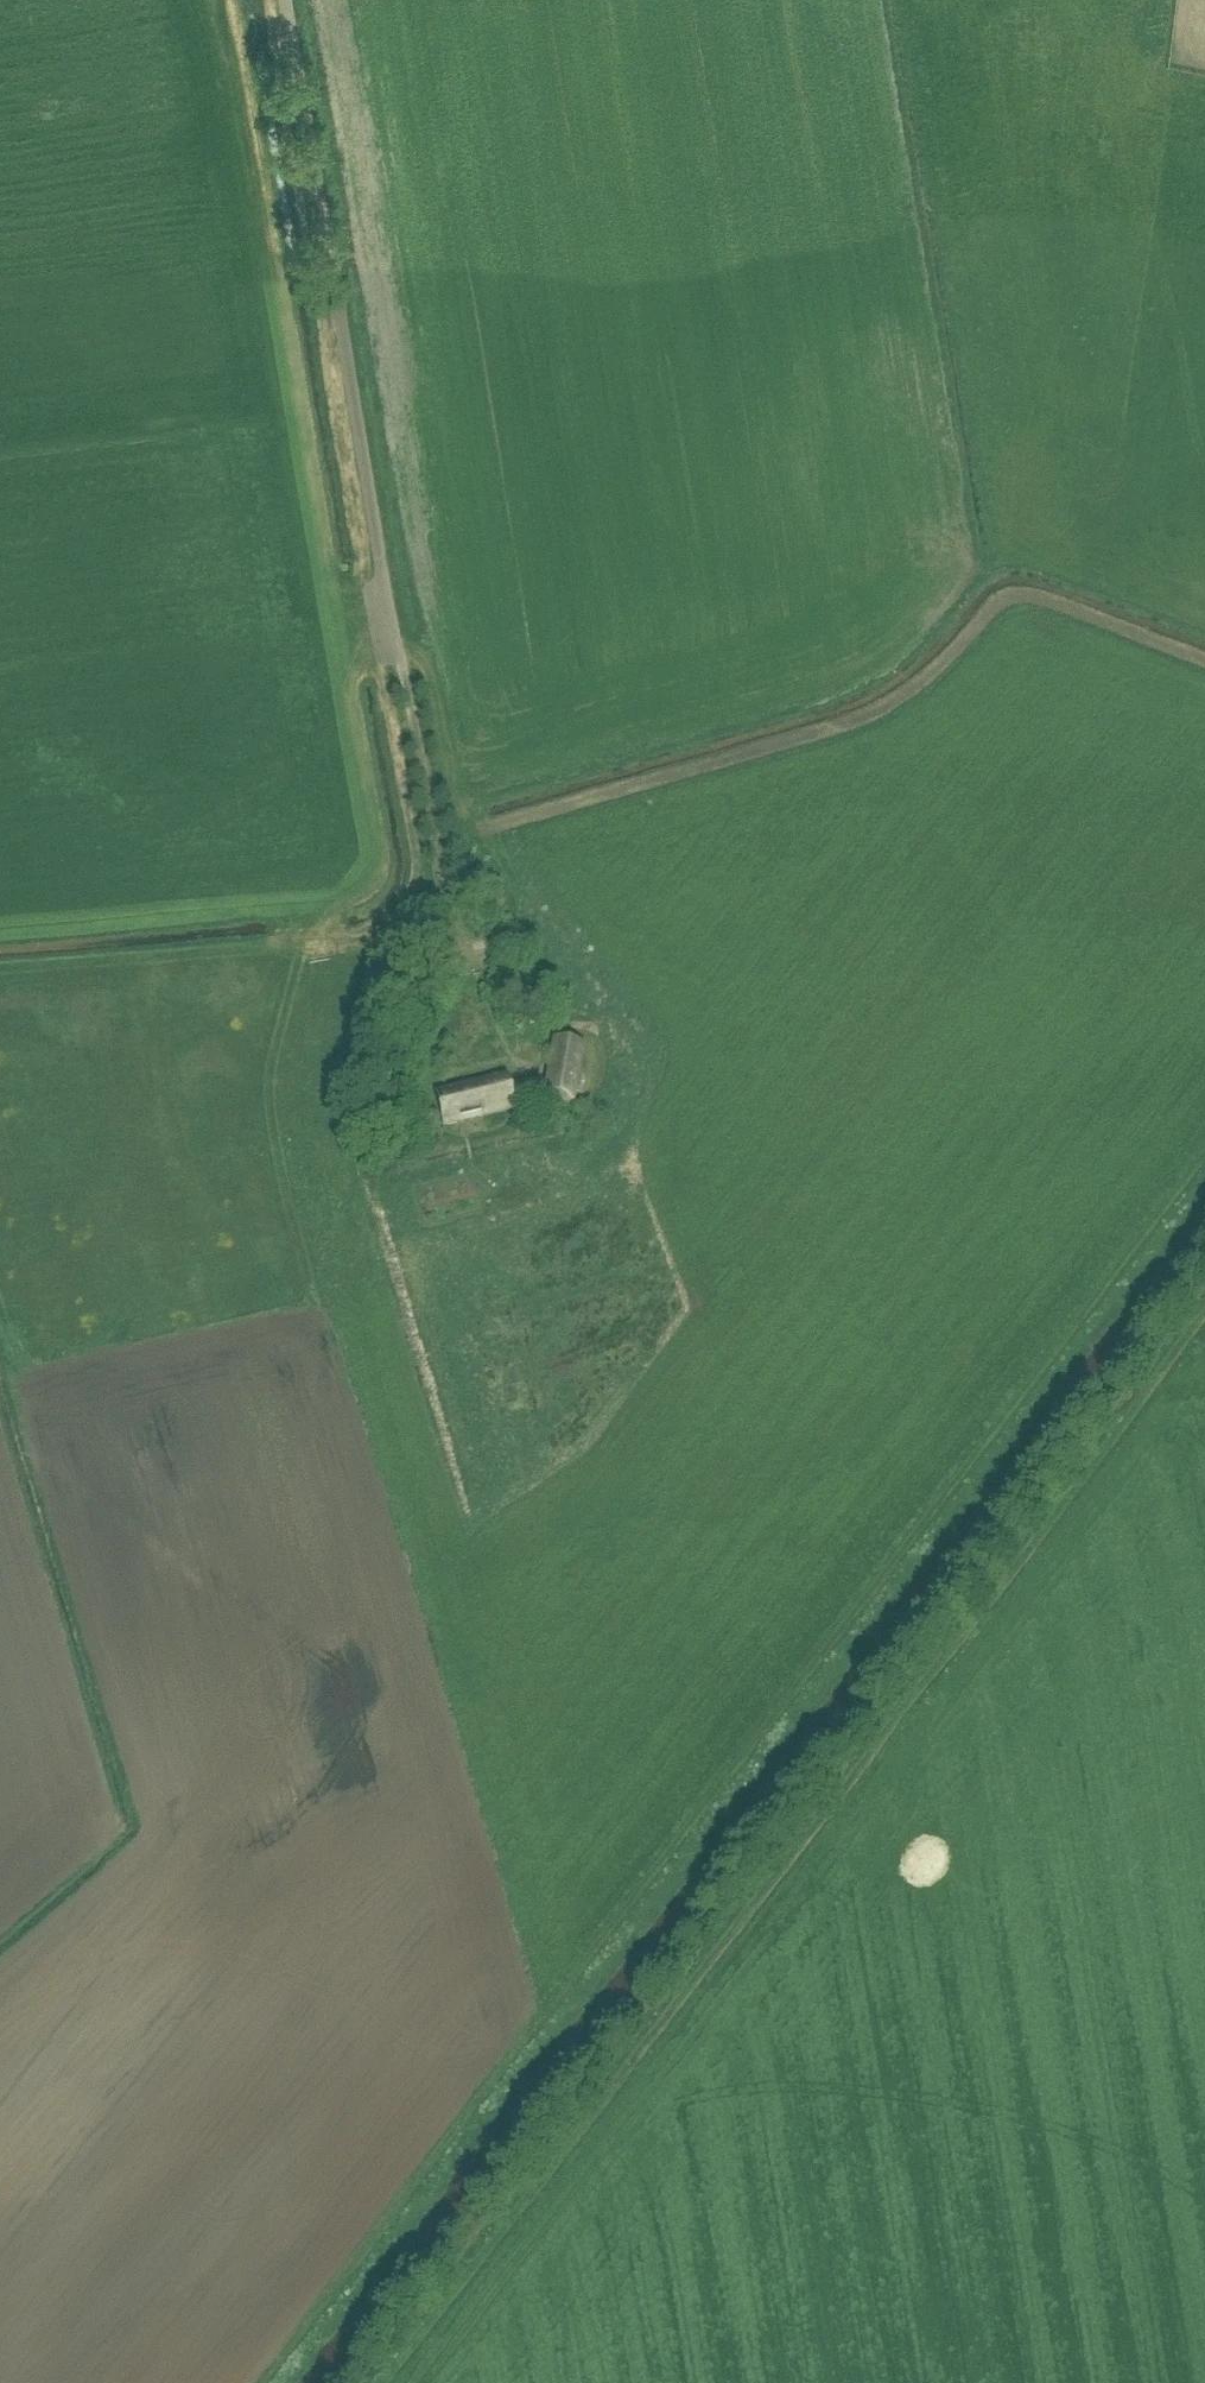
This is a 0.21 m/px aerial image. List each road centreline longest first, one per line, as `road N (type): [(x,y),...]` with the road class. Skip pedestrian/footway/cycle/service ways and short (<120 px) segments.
road 1 (track): [(1204,1181),(280,2382)]
road 2 (unclassified): [(447,907),(285,0)]

